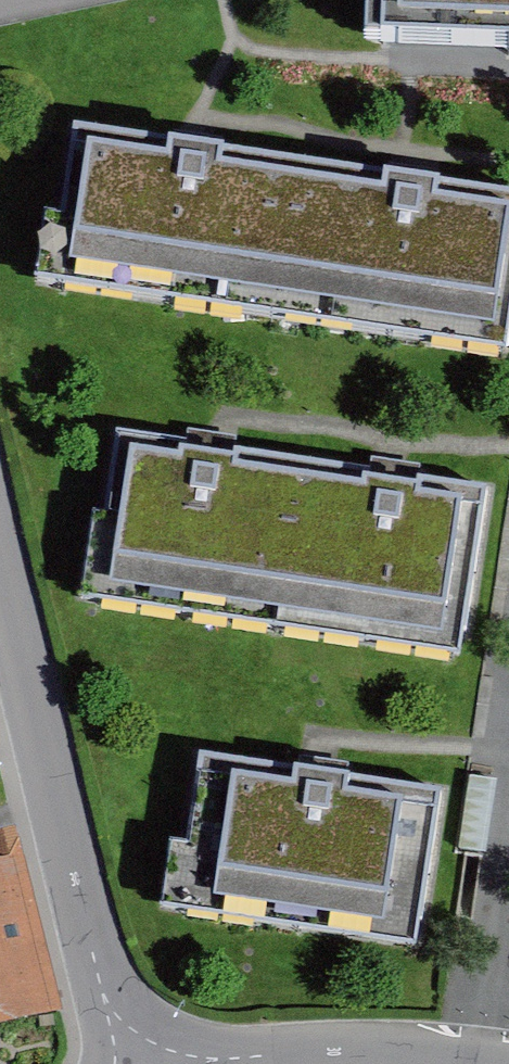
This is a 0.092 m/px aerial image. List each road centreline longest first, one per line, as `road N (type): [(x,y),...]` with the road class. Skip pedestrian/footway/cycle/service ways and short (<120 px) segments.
road 1 (residential): [(0,559),(119,1063)]
road 2 (residential): [(191,1063),(364,1052),(508,1062)]

